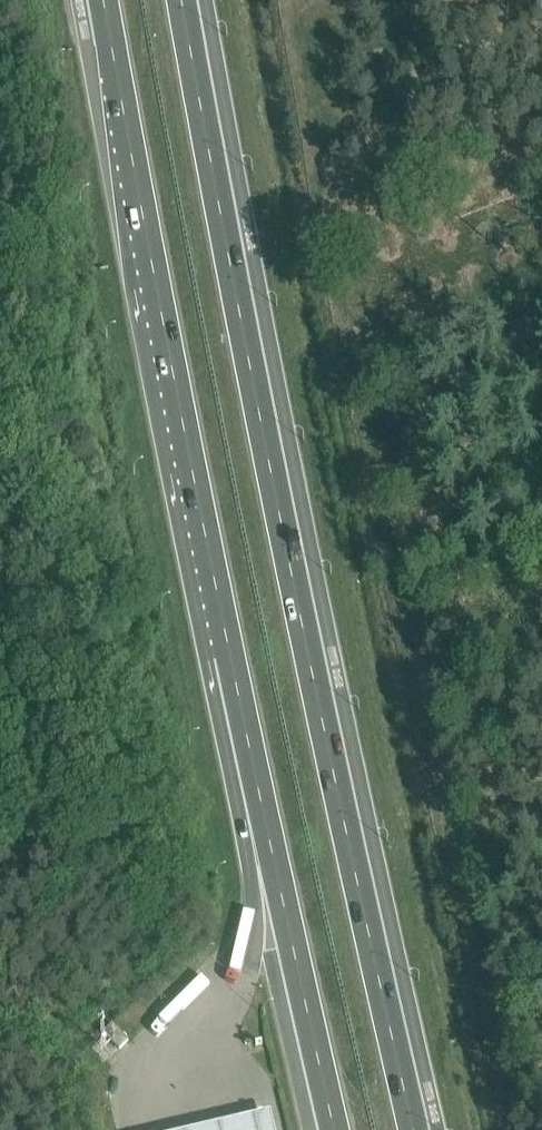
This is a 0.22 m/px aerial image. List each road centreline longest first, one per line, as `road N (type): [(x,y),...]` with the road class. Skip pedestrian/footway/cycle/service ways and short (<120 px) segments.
road 1 (trunk): [(419,1129),(312,670),(183,0)]
road 2 (trunk): [(104,0),(263,809)]
road 3 (trunk): [(263,809),(336,1129)]
road 4 (trunk): [(263,809),(256,936),(235,983)]

